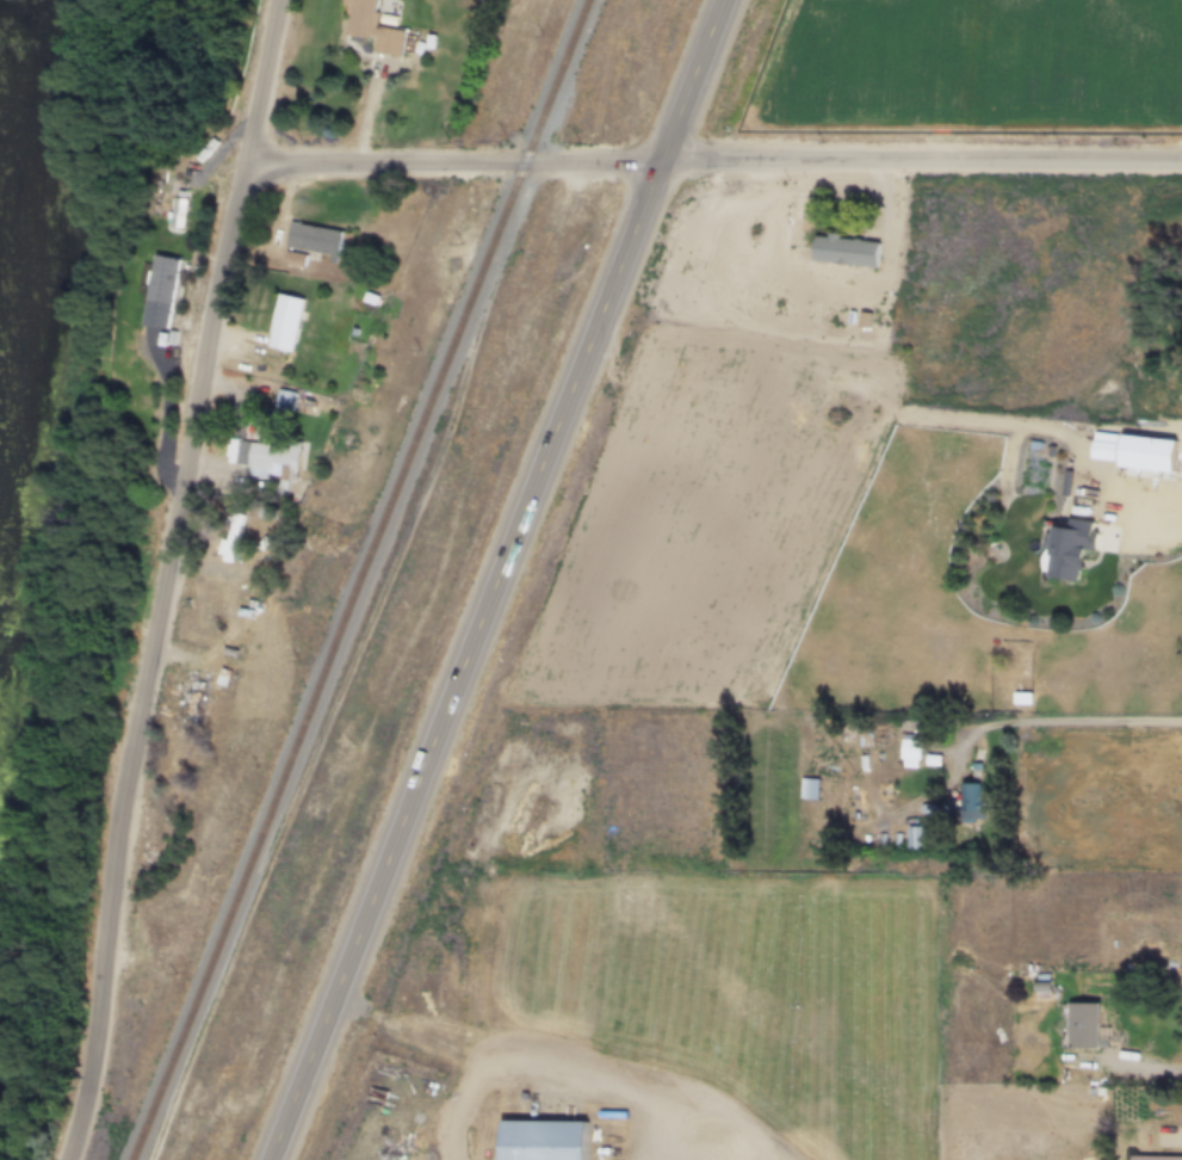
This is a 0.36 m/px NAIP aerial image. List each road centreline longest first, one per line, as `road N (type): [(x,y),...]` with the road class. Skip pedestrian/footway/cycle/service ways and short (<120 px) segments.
road 1 (trunk): [(266,1159),(724,0)]
road 2 (residential): [(66,1159),(184,502),(285,0)]
road 3 (residential): [(1181,162),(524,161),(301,169),(249,162)]

